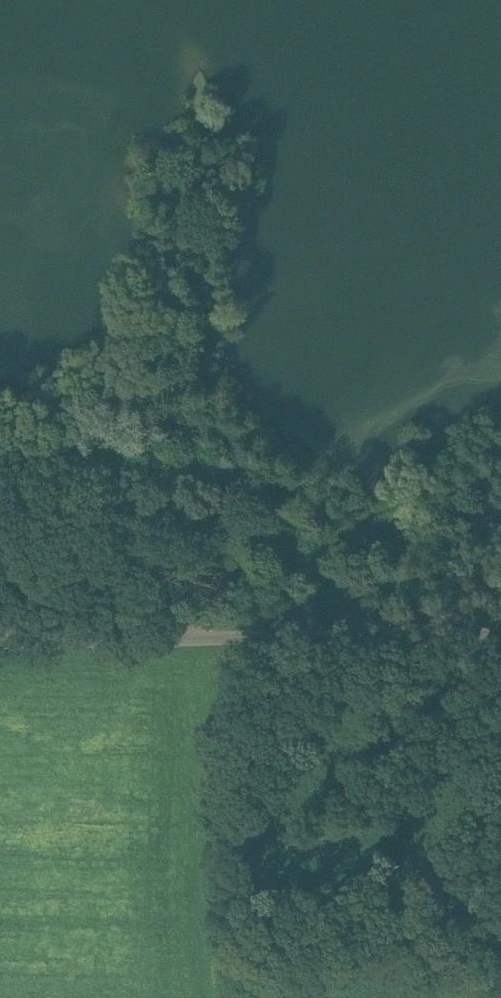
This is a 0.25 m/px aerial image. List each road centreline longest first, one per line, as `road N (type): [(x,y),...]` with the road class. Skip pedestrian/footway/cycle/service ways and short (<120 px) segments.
road 1 (unclassified): [(500,636),(0,639)]

